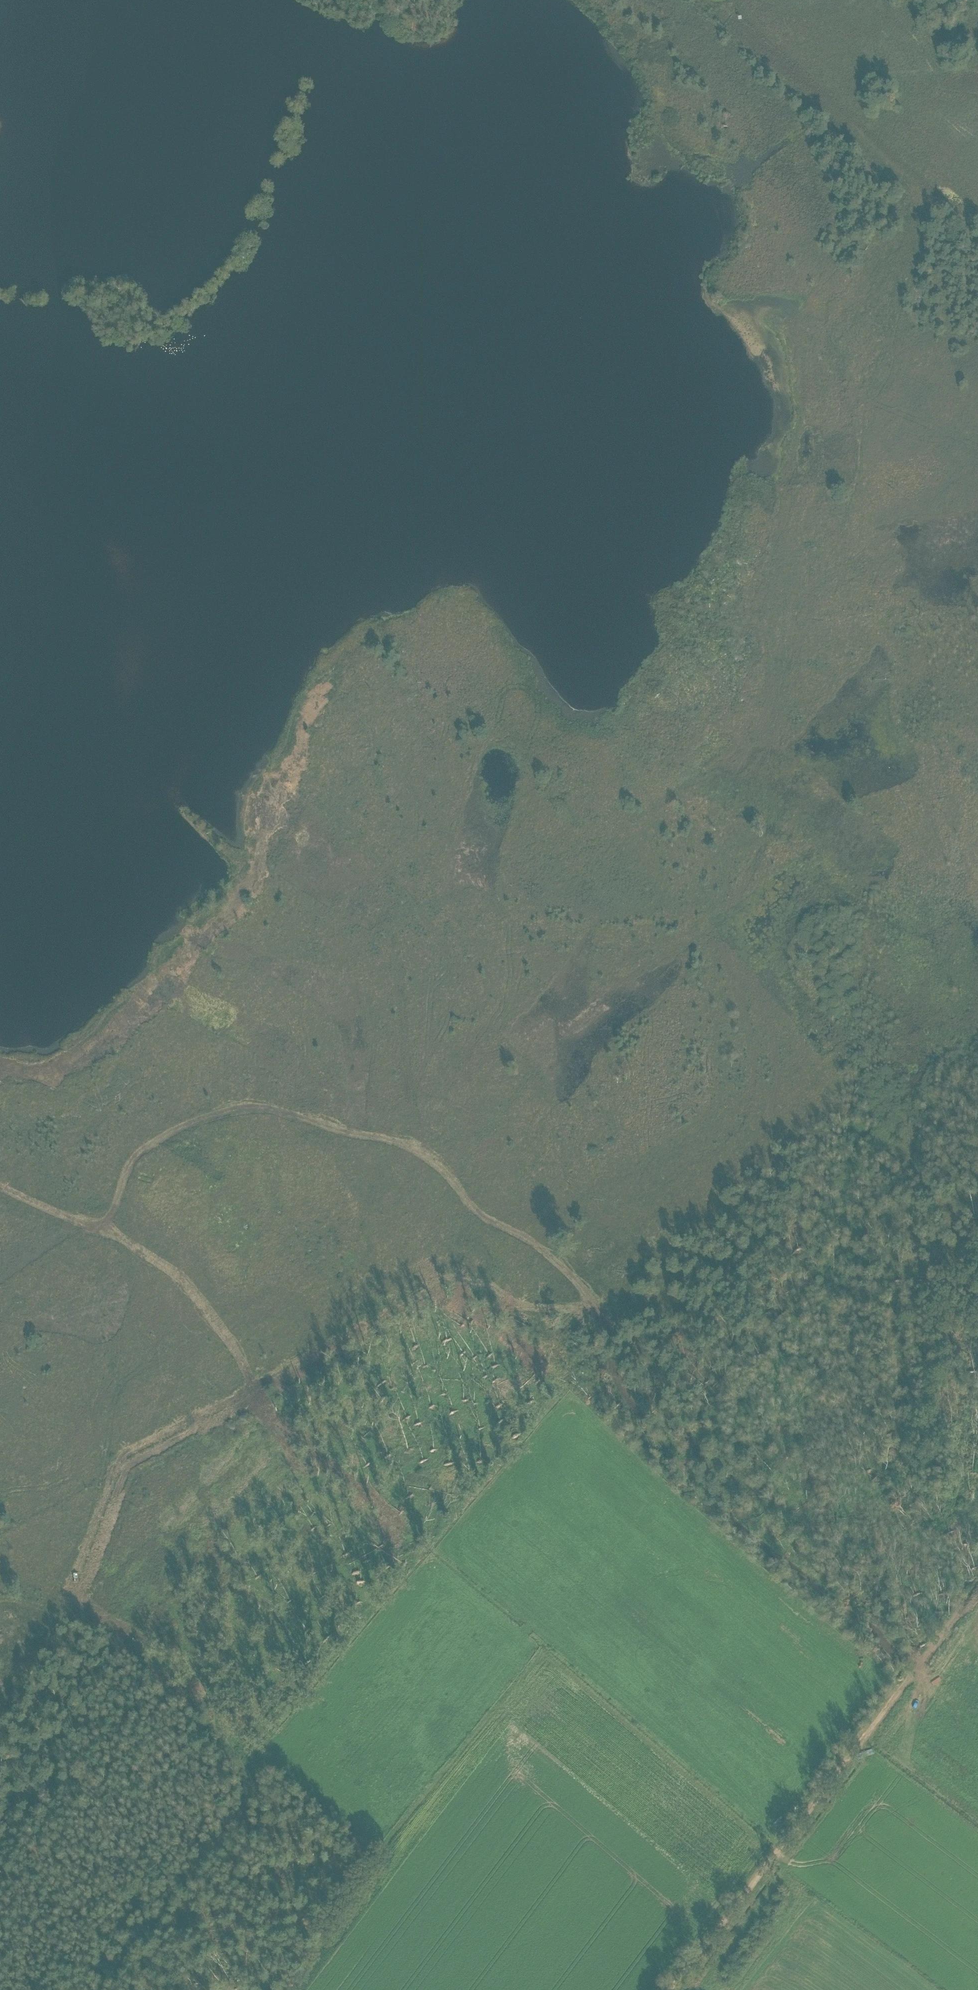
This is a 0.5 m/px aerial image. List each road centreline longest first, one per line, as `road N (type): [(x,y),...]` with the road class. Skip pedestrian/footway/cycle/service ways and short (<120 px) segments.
road 1 (track): [(673,1989),(977,1590)]

